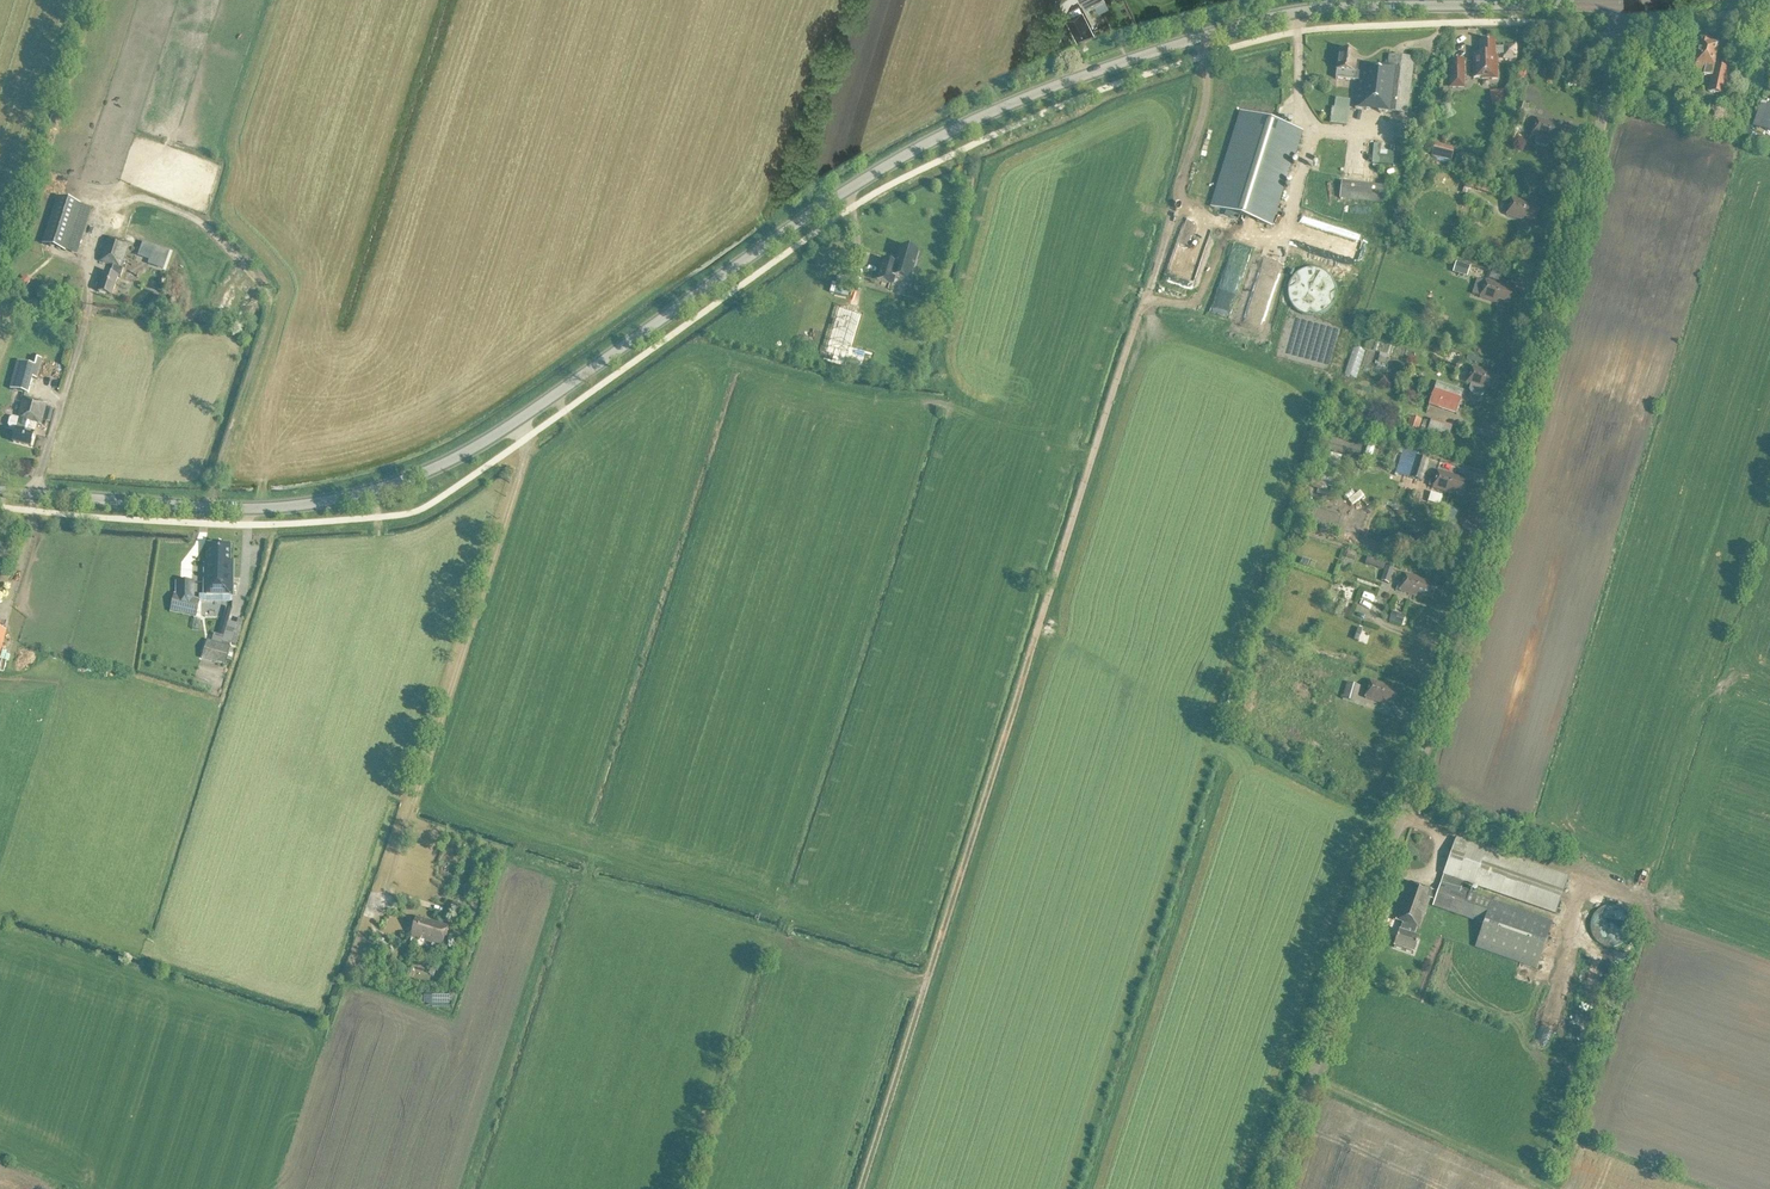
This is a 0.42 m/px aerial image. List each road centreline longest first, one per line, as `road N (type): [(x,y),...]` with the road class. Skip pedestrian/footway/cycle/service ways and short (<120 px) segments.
road 1 (secondary): [(0,494),(226,510),(303,506),(368,491),(470,451),(879,175),(1041,92),(1196,38),(1309,11),(1613,9)]
road 2 (unclassified): [(1279,1188),(1444,685),(1605,102),(1613,9)]
road 3 (track): [(862,1188),(1121,367),(1180,207),(1208,100),(1198,37)]
road 4 (track): [(1147,299),(1195,307),(1228,233),(1279,241),(1312,130),(1298,101),(1296,14)]

